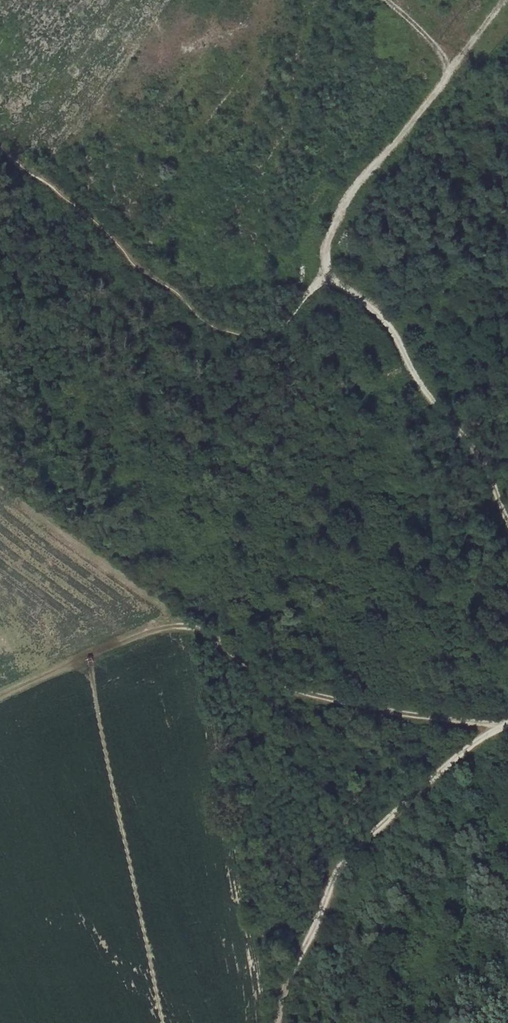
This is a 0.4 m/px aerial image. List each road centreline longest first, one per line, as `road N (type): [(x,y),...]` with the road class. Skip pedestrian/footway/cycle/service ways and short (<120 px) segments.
road 1 (track): [(0,696),(156,629),(191,627),(305,692),(498,728)]
road 2 (track): [(507,725),(461,752),(336,871),(286,984),(279,1022)]
road 3 (track): [(502,0),(322,238),(322,280)]
road 4 (track): [(322,280),(384,320),(419,382),(477,451),(507,527)]

